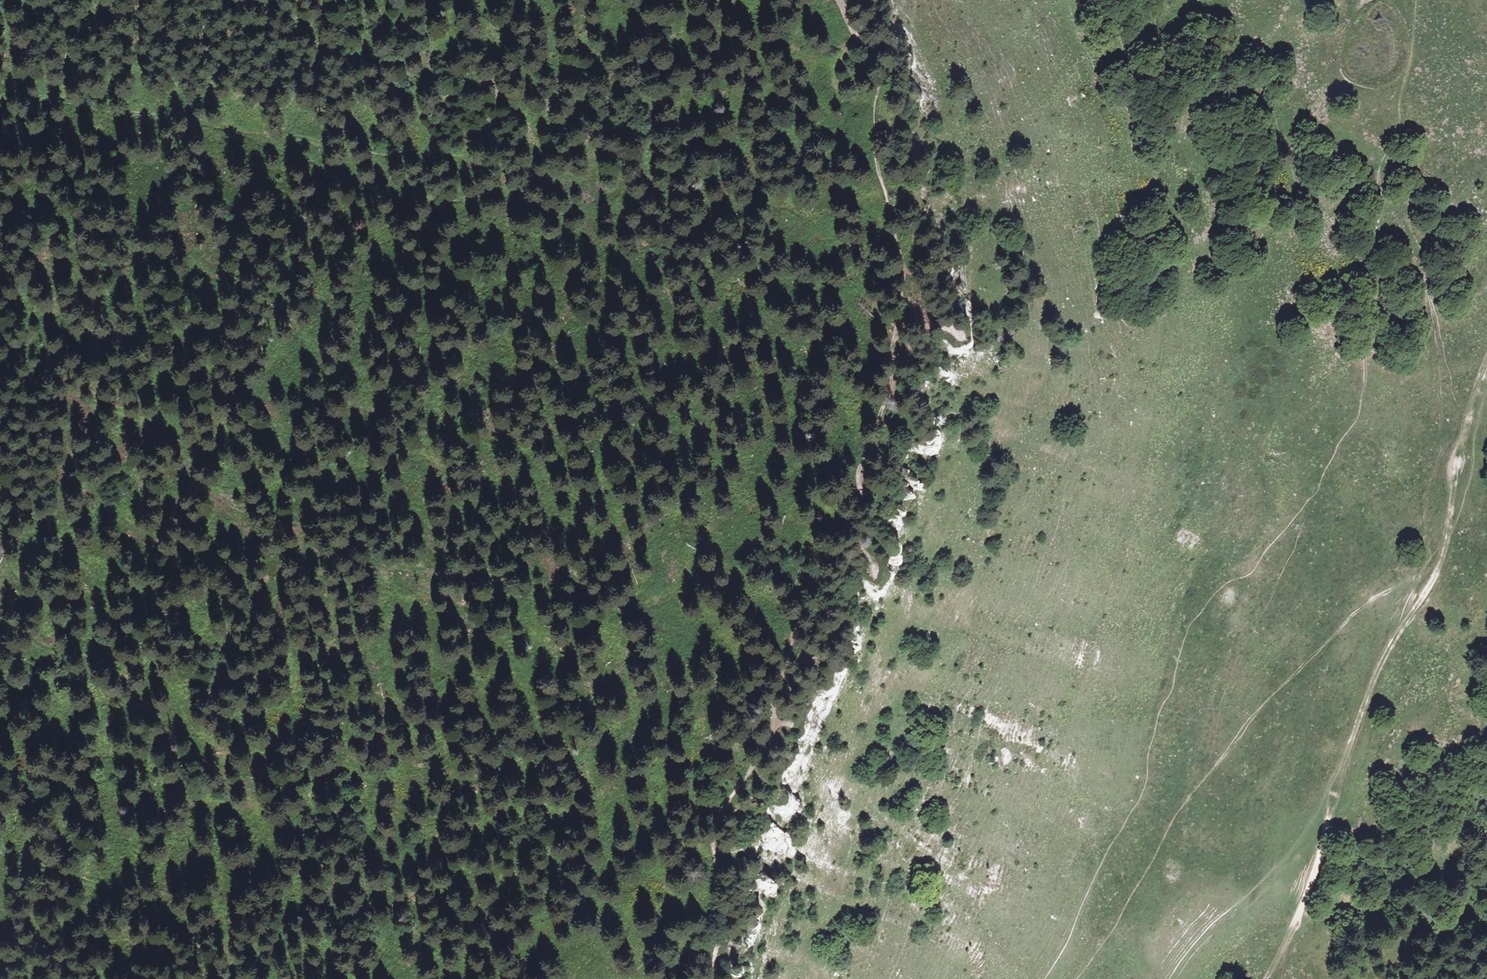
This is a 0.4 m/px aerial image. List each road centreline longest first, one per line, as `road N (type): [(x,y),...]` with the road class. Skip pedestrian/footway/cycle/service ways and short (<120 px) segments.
road 1 (track): [(1438,570),(1361,718),(1304,906),(1269,978)]
road 2 (track): [(1486,367),(1455,467),(1449,546),(1438,570)]

